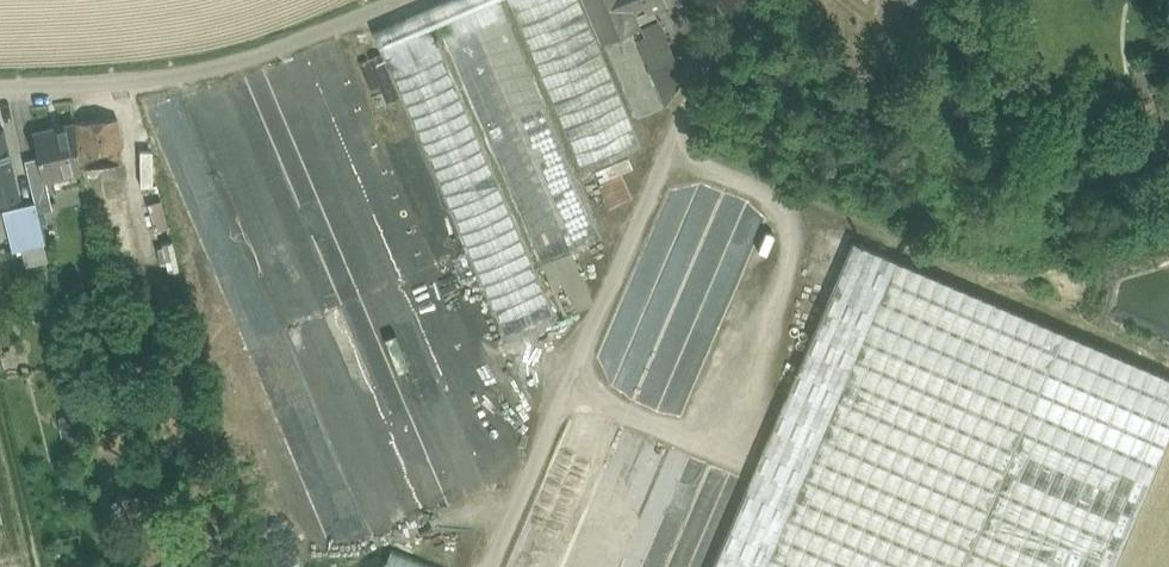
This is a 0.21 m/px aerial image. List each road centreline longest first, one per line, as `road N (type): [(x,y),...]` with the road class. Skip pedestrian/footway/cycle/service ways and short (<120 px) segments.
road 1 (track): [(723,0),(491,566)]
road 2 (residential): [(407,0),(345,30),(173,80),(0,87)]

